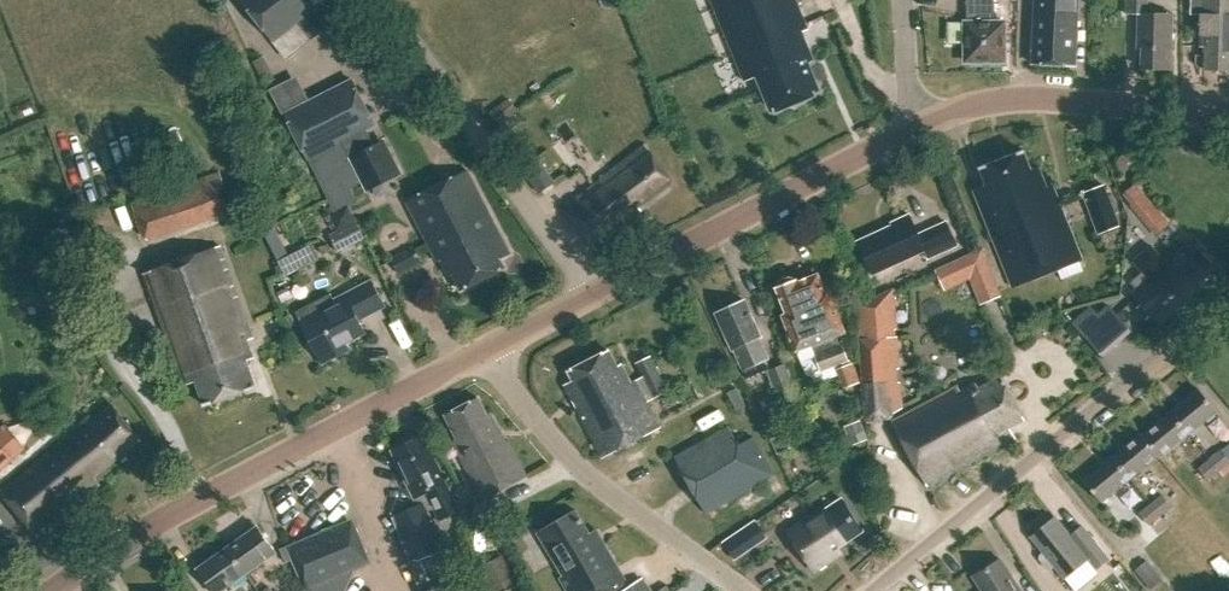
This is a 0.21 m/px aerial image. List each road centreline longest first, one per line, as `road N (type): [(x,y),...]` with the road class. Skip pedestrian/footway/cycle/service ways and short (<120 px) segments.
road 1 (unclassified): [(56,590),(147,527),(490,348)]
road 2 (residential): [(874,590),(1228,298)]
road 3 (unclassified): [(590,293),(918,127)]
road 4 (unclassified): [(381,0),(590,293)]
road 5 (residential): [(490,348),(507,382),(574,463),(744,590)]
road 6 (unclassified): [(1228,116),(1020,98),(918,127)]
road 7 (residential): [(918,127),(908,98),(902,0)]

